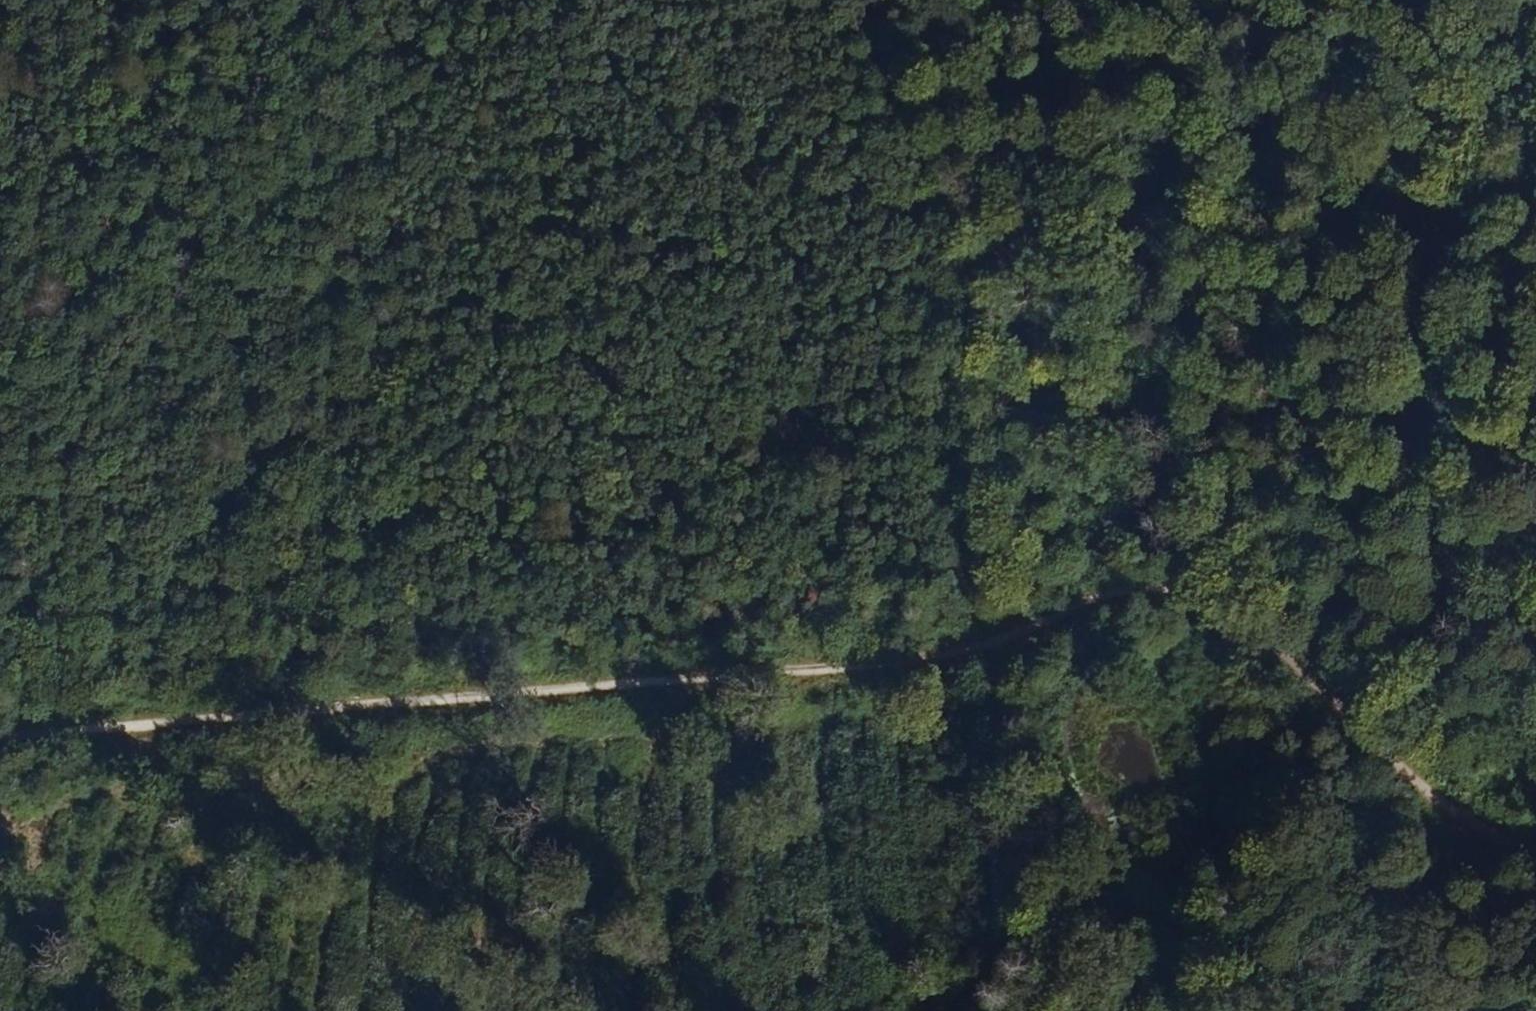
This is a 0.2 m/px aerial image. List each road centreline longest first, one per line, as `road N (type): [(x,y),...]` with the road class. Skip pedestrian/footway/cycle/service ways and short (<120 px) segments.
road 1 (track): [(0,740),(977,651)]
road 2 (track): [(977,651),(1118,592),(1182,598),(1224,614),(1269,646),(1448,822),(1535,857)]

